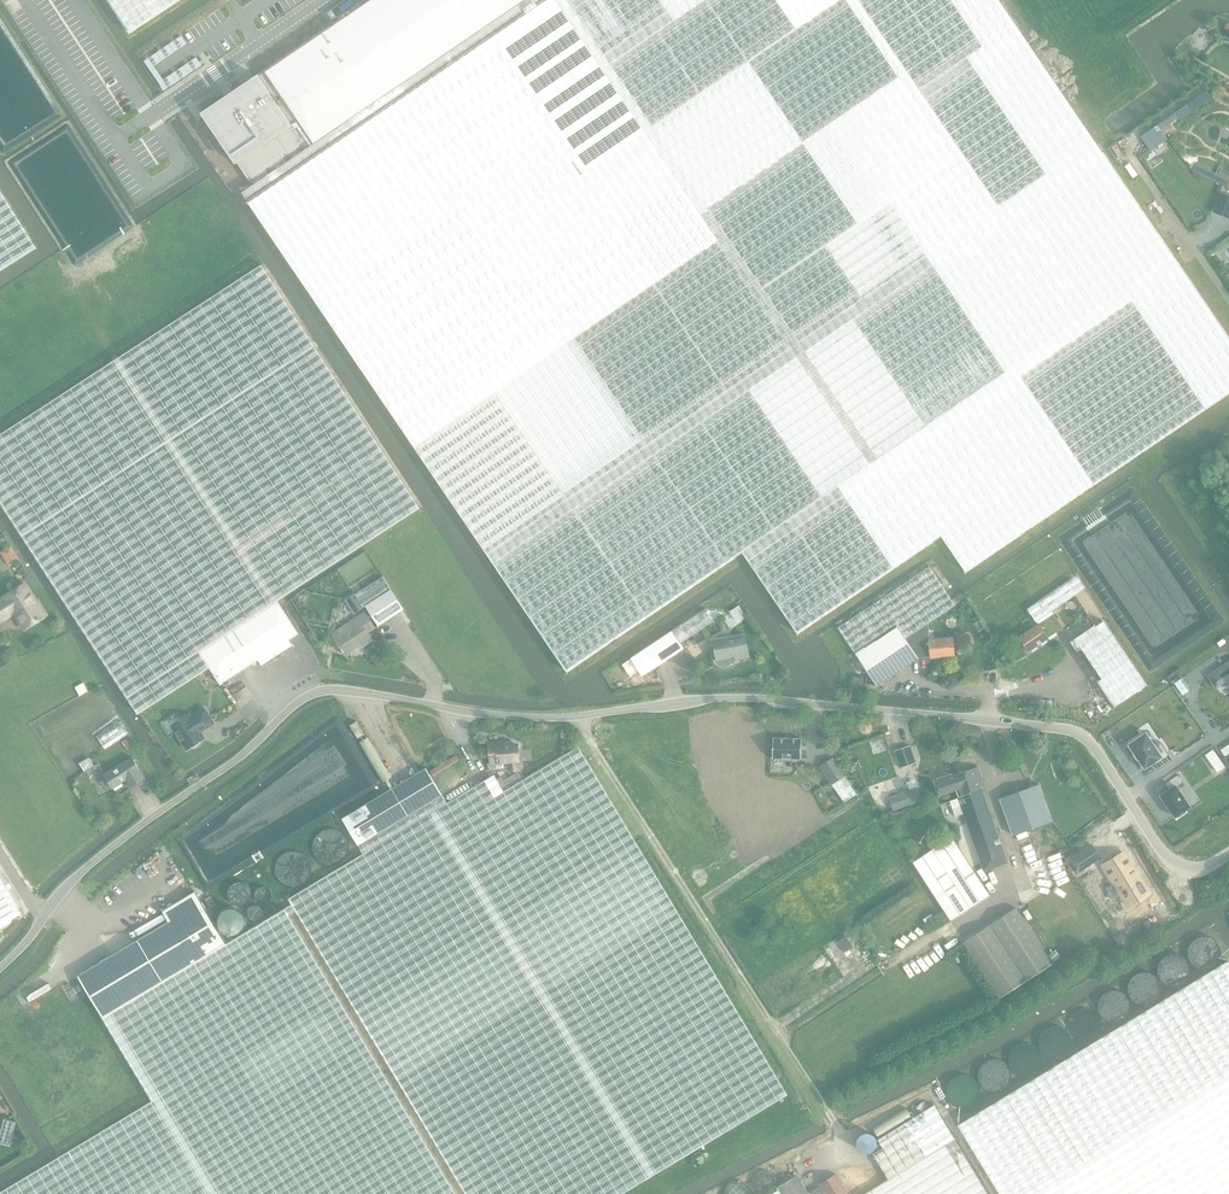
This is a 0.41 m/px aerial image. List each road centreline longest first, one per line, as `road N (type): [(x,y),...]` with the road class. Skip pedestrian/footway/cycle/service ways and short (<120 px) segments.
road 1 (unclassified): [(0,967),(108,848),(244,753),(296,704),(327,689),(551,718),(758,698),(1051,726),(1089,740),(1172,863),(1205,869),(1228,852)]

